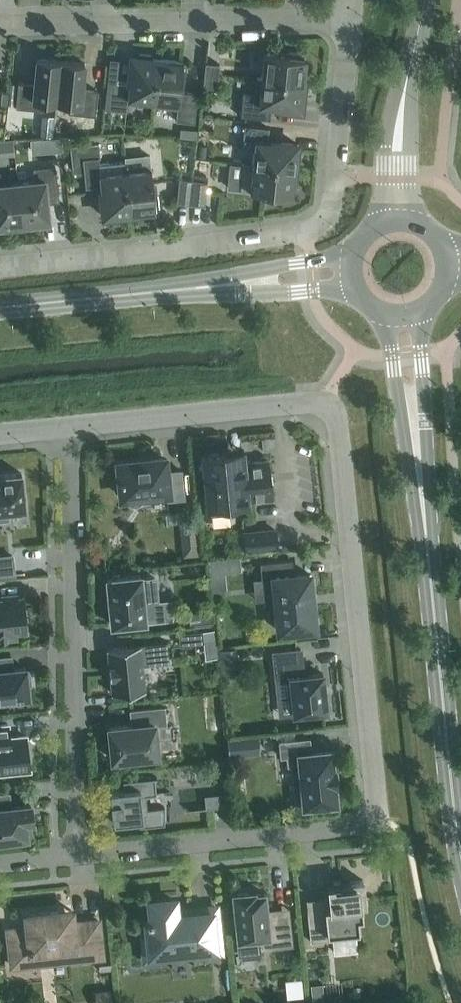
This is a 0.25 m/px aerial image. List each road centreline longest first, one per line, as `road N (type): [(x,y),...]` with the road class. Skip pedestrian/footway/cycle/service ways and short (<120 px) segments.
road 1 (residential): [(82,855),(380,822),(333,407),(74,431)]
road 2 (residential): [(345,15),(337,181),(331,212),(311,232),(0,266)]
road 3 (residential): [(82,855),(74,431)]
road 4 (secondary): [(460,835),(414,429)]
road 5 (residential): [(345,15),(0,25)]
road 6 (tertiary): [(236,286),(0,309)]
road 7 (tertiary): [(401,127),(426,0)]
road 8 (tertiary): [(353,257),(280,267),(236,286)]
road 9 (tertiary): [(236,286),(285,293),(355,284)]

